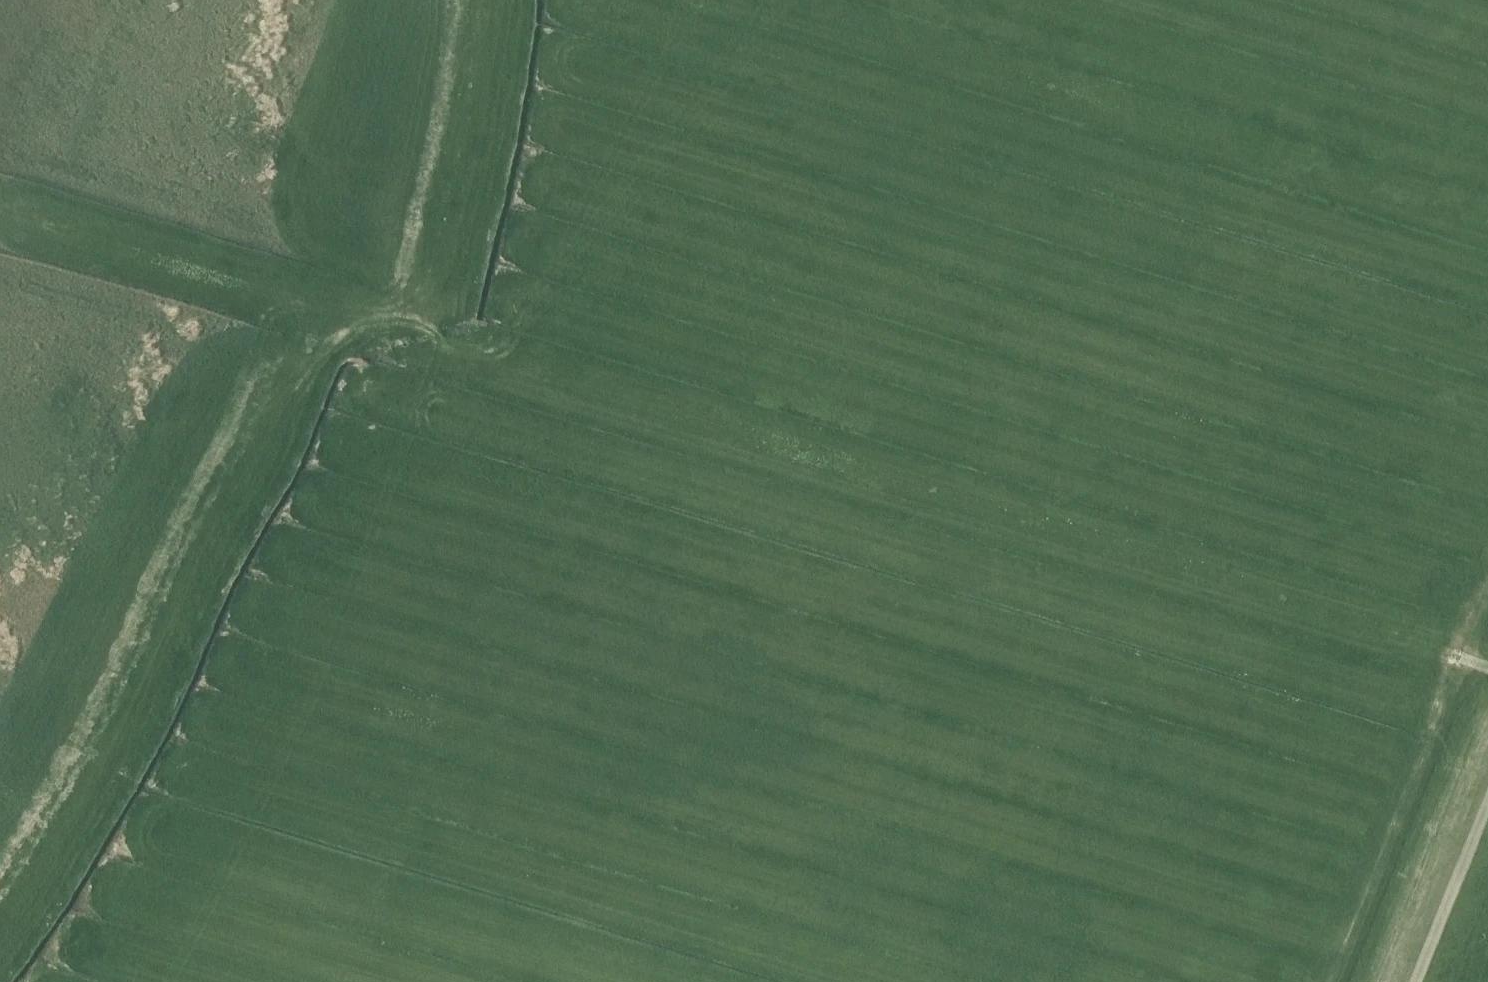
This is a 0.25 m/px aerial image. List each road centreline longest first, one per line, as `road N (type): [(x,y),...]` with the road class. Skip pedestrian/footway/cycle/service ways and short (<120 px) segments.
road 1 (track): [(1418,981),(1487,805)]

